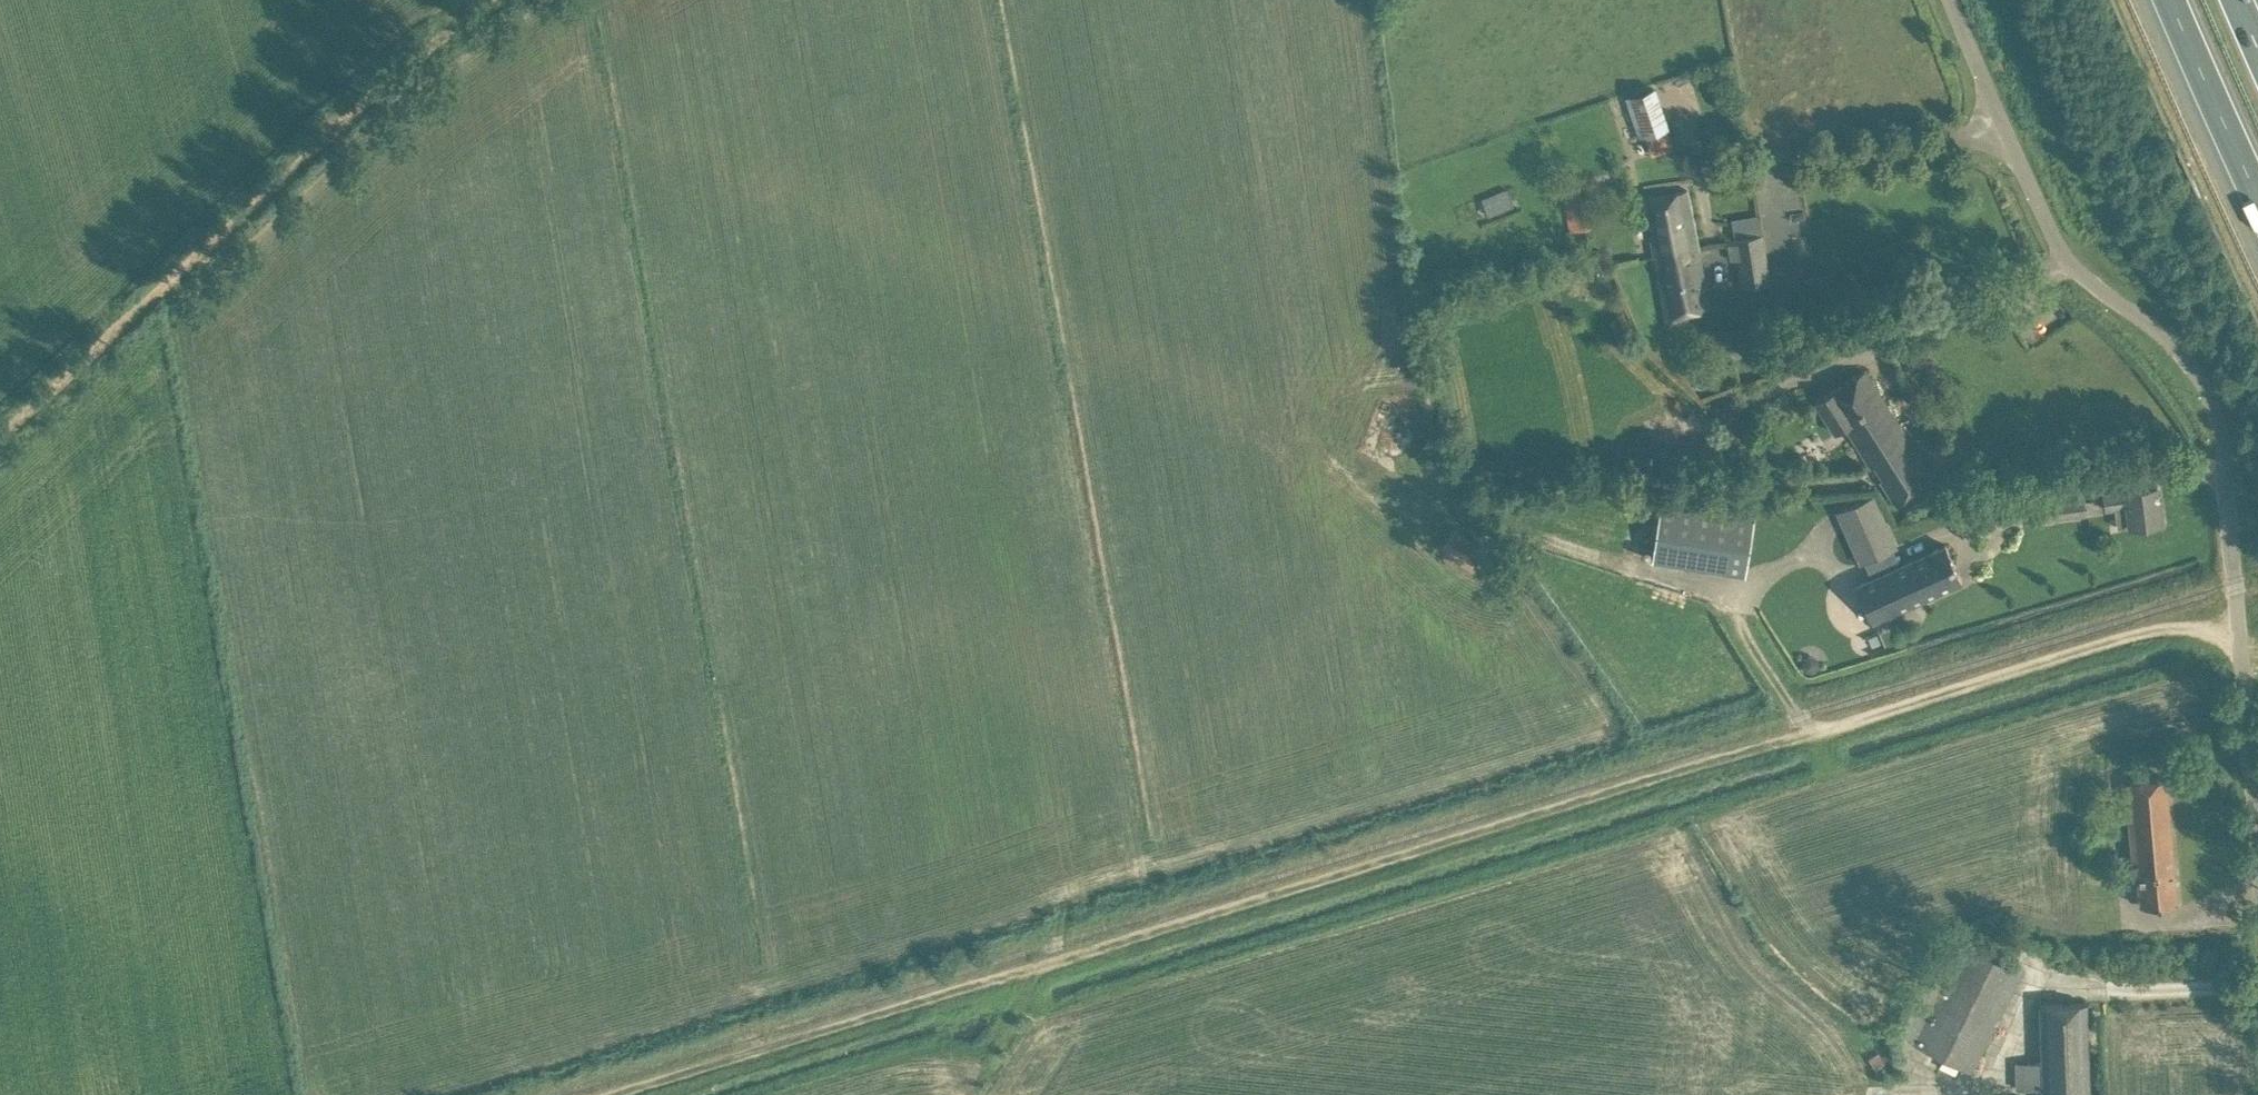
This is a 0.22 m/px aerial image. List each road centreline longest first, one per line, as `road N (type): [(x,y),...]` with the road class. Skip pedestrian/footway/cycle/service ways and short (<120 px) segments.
road 1 (unclassified): [(2257,833),(2227,430),(2171,341),(2072,263),(1960,0)]
road 2 (track): [(0,437),(356,106),(501,0)]
road 3 (track): [(1811,734),(2127,635),(2201,629)]
road 4 (motorway): [(2170,0),(2257,191)]

